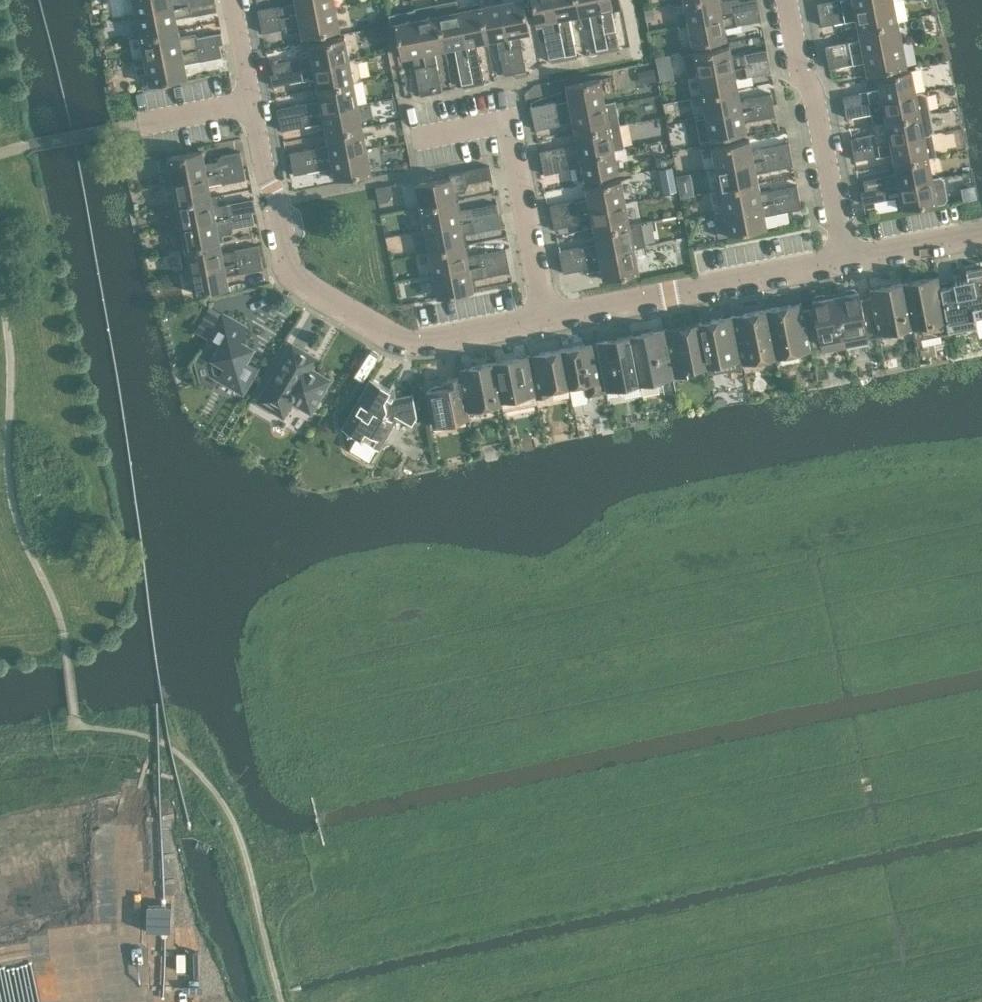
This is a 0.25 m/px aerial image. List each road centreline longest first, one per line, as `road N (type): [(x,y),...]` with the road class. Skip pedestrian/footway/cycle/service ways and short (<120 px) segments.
road 1 (residential): [(548,315),(404,339),(296,273),(266,171),(233,0)]
road 2 (residential): [(846,257),(548,315)]
road 3 (residential): [(846,257),(792,0)]
road 4 (residential): [(548,315),(509,118)]
road 5 (residential): [(981,231),(846,257)]

